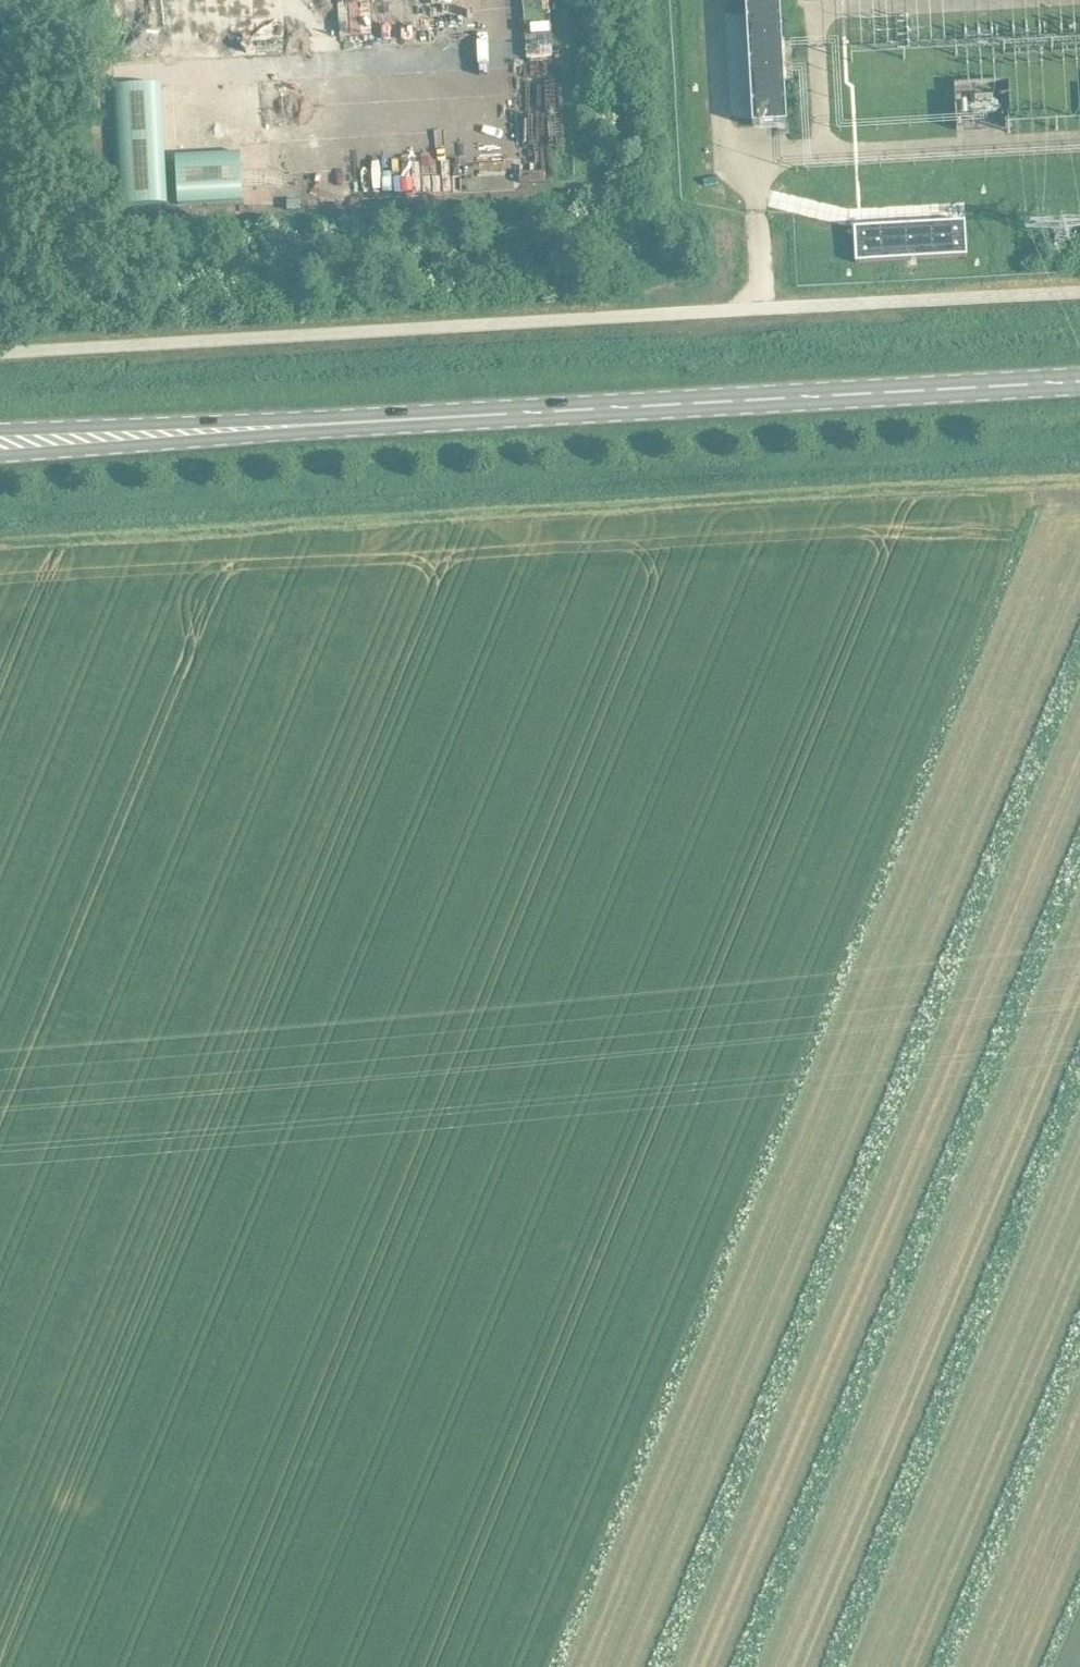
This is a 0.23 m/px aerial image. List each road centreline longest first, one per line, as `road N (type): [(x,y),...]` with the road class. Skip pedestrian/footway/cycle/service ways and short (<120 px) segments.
road 1 (primary): [(0,437),(1079,375)]

